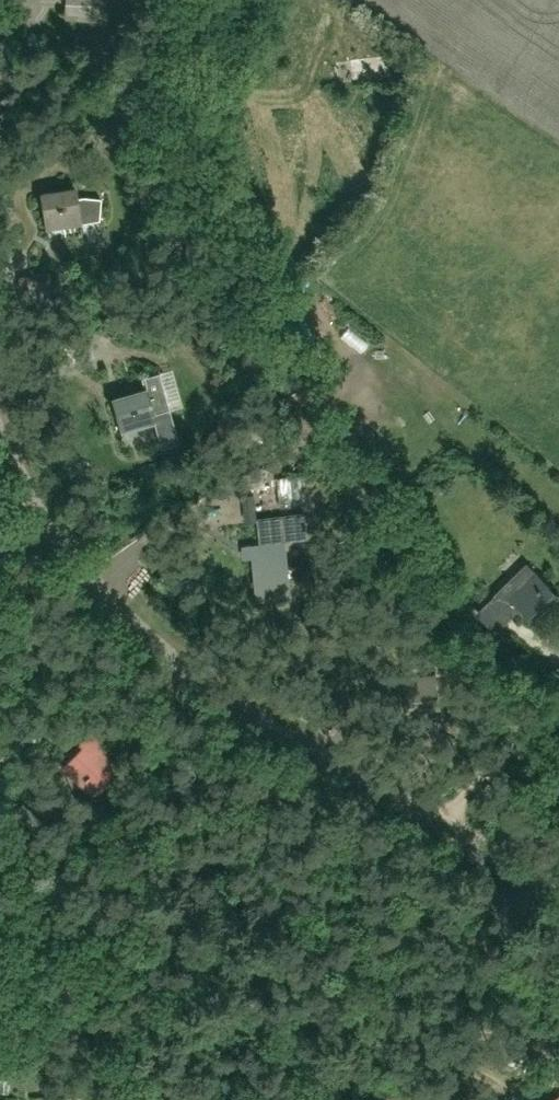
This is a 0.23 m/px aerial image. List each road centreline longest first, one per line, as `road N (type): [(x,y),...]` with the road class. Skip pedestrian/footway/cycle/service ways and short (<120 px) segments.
road 1 (unclassified): [(558,887),(210,692),(78,564),(0,438)]
road 2 (track): [(558,704),(489,760),(447,826)]

